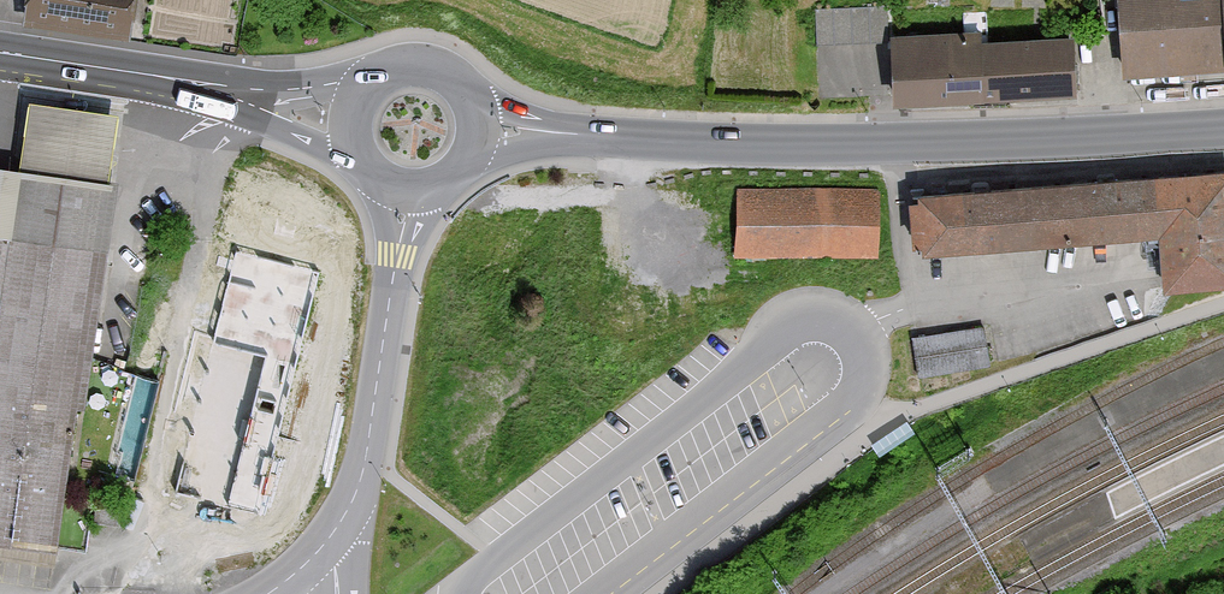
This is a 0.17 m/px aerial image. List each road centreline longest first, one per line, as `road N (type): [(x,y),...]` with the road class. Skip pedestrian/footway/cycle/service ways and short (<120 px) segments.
road 1 (secondary): [(1223,125),(817,144),(477,131)]
road 2 (unclassified): [(405,191),(356,487),(326,543),(266,593)]
road 3 (secondary): [(352,113),(0,50)]
road 4 (secondary): [(477,131),(468,96),(423,65),(371,81),(352,113)]

